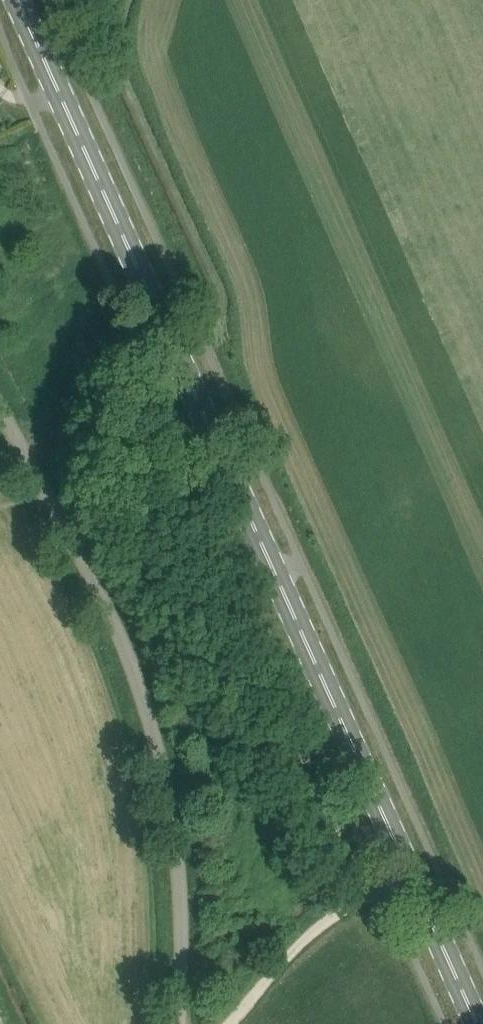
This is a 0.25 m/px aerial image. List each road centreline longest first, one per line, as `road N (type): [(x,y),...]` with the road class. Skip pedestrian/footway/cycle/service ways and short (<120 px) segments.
road 1 (primary): [(479,1023),(18,0)]
road 2 (unclassified): [(177,1023),(176,849),(141,697),(116,626),(0,412)]
road 3 (track): [(229,1023),(321,928),(413,877)]

